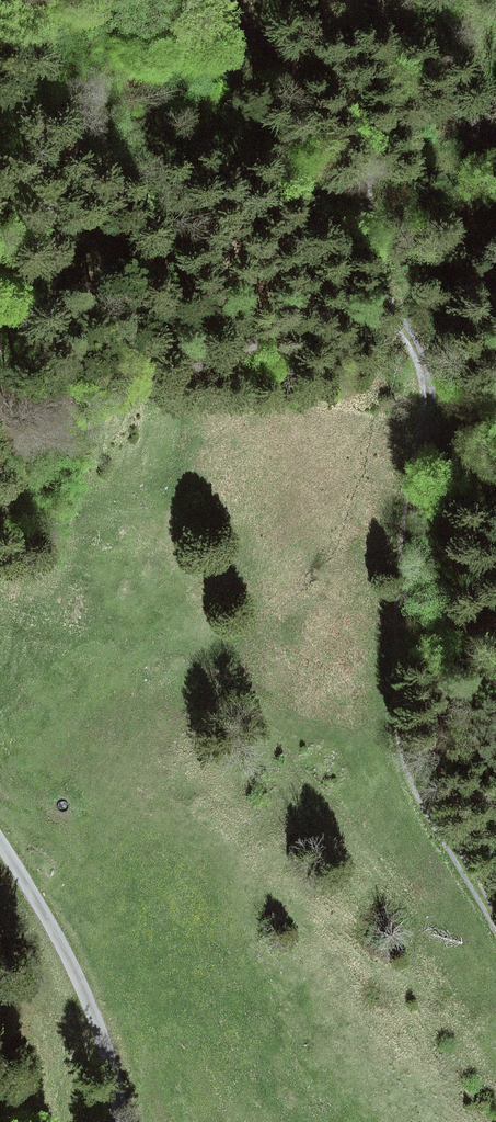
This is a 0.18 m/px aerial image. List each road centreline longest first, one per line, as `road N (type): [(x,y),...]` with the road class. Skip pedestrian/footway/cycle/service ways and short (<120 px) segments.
road 1 (track): [(495,923),(411,778),(396,660),(427,400),(399,318),(374,188),(344,118),(276,53),(248,0)]
road 2 (track): [(0,845),(85,994),(130,1121)]
road 3 (track): [(325,0),(428,53),(455,102),(482,127),(495,127)]

